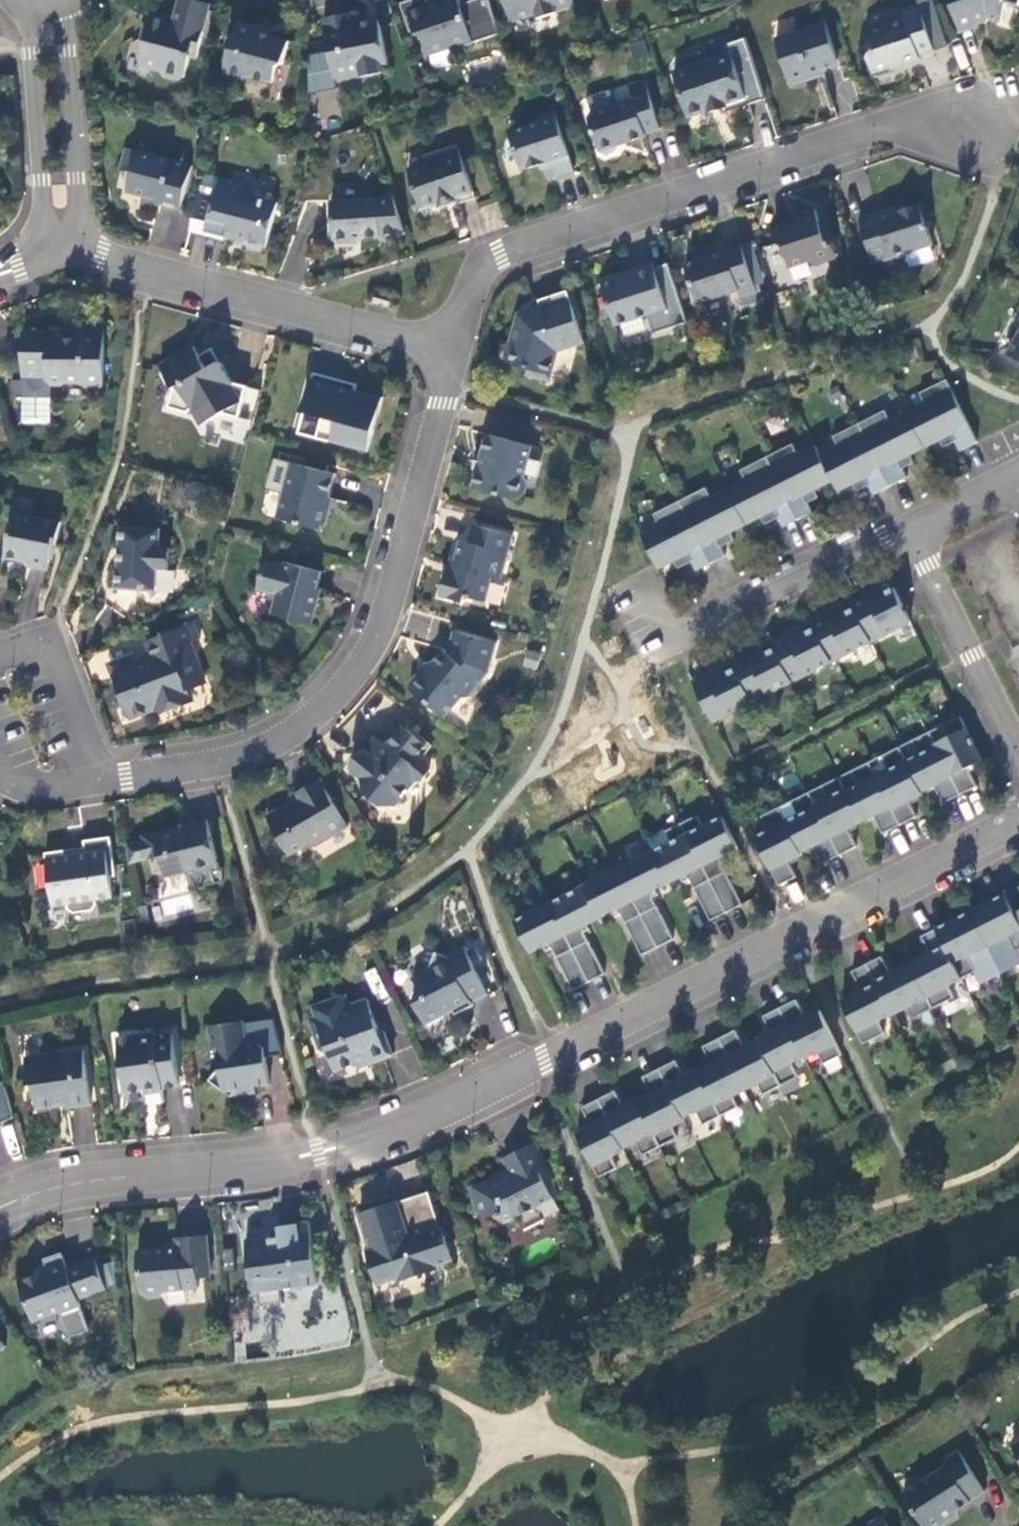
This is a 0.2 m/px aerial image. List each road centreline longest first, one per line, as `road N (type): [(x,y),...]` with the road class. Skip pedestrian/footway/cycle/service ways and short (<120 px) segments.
road 1 (residential): [(0,1206),(108,1177),(319,1154),(547,1064),(1018,823)]
road 2 (residential): [(453,348),(362,665),(305,724),(223,774),(105,784)]
road 3 (residential): [(453,348),(488,259),(905,126),(967,132)]
road 4 (residential): [(59,244),(453,348)]
road 5 (residential): [(901,534),(674,651)]
road 6 (residential): [(901,534),(1018,760)]
road 7 (residential): [(43,6),(59,244)]
road 8 (residential): [(44,644),(105,784)]
road 9 (residential): [(1016,474),(901,534)]

